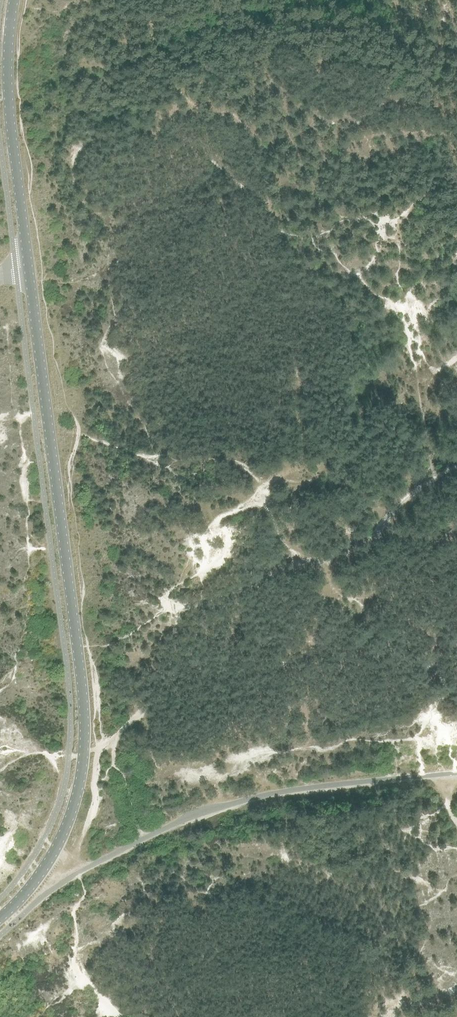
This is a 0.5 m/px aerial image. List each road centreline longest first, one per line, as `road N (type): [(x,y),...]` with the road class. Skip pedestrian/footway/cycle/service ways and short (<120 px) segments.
road 1 (tertiary): [(0,918),(61,837),(84,736),(28,271)]
road 2 (tertiary): [(28,271),(8,86),(14,0)]

